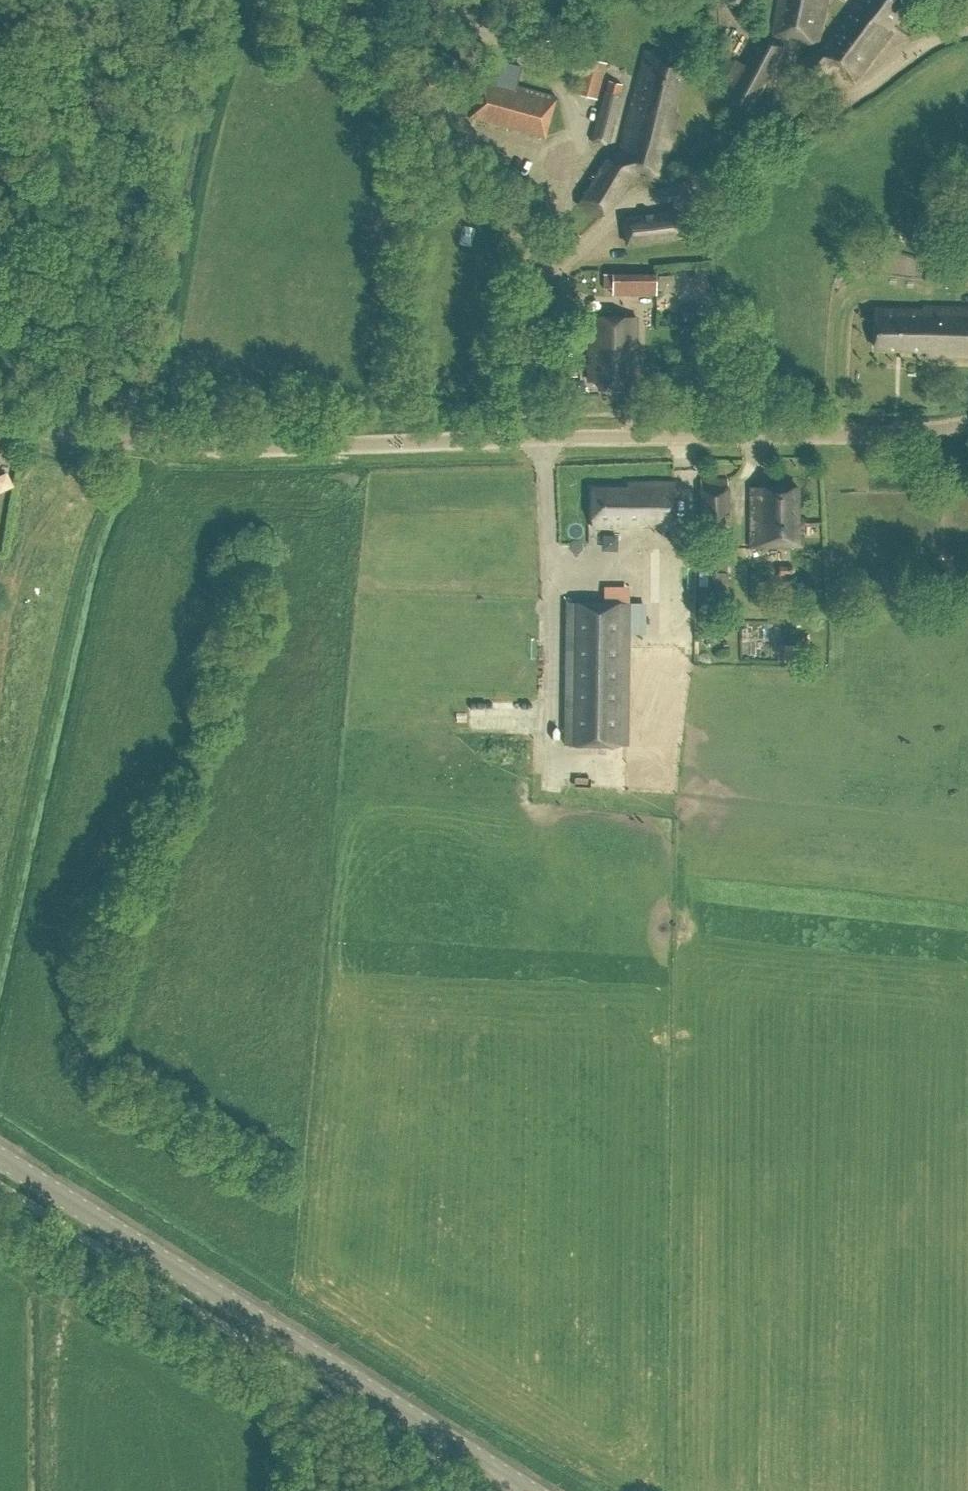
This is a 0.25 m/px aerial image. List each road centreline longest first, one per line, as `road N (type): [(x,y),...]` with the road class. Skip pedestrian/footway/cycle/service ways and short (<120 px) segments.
road 1 (tertiary): [(530,1490),(0,1155)]

